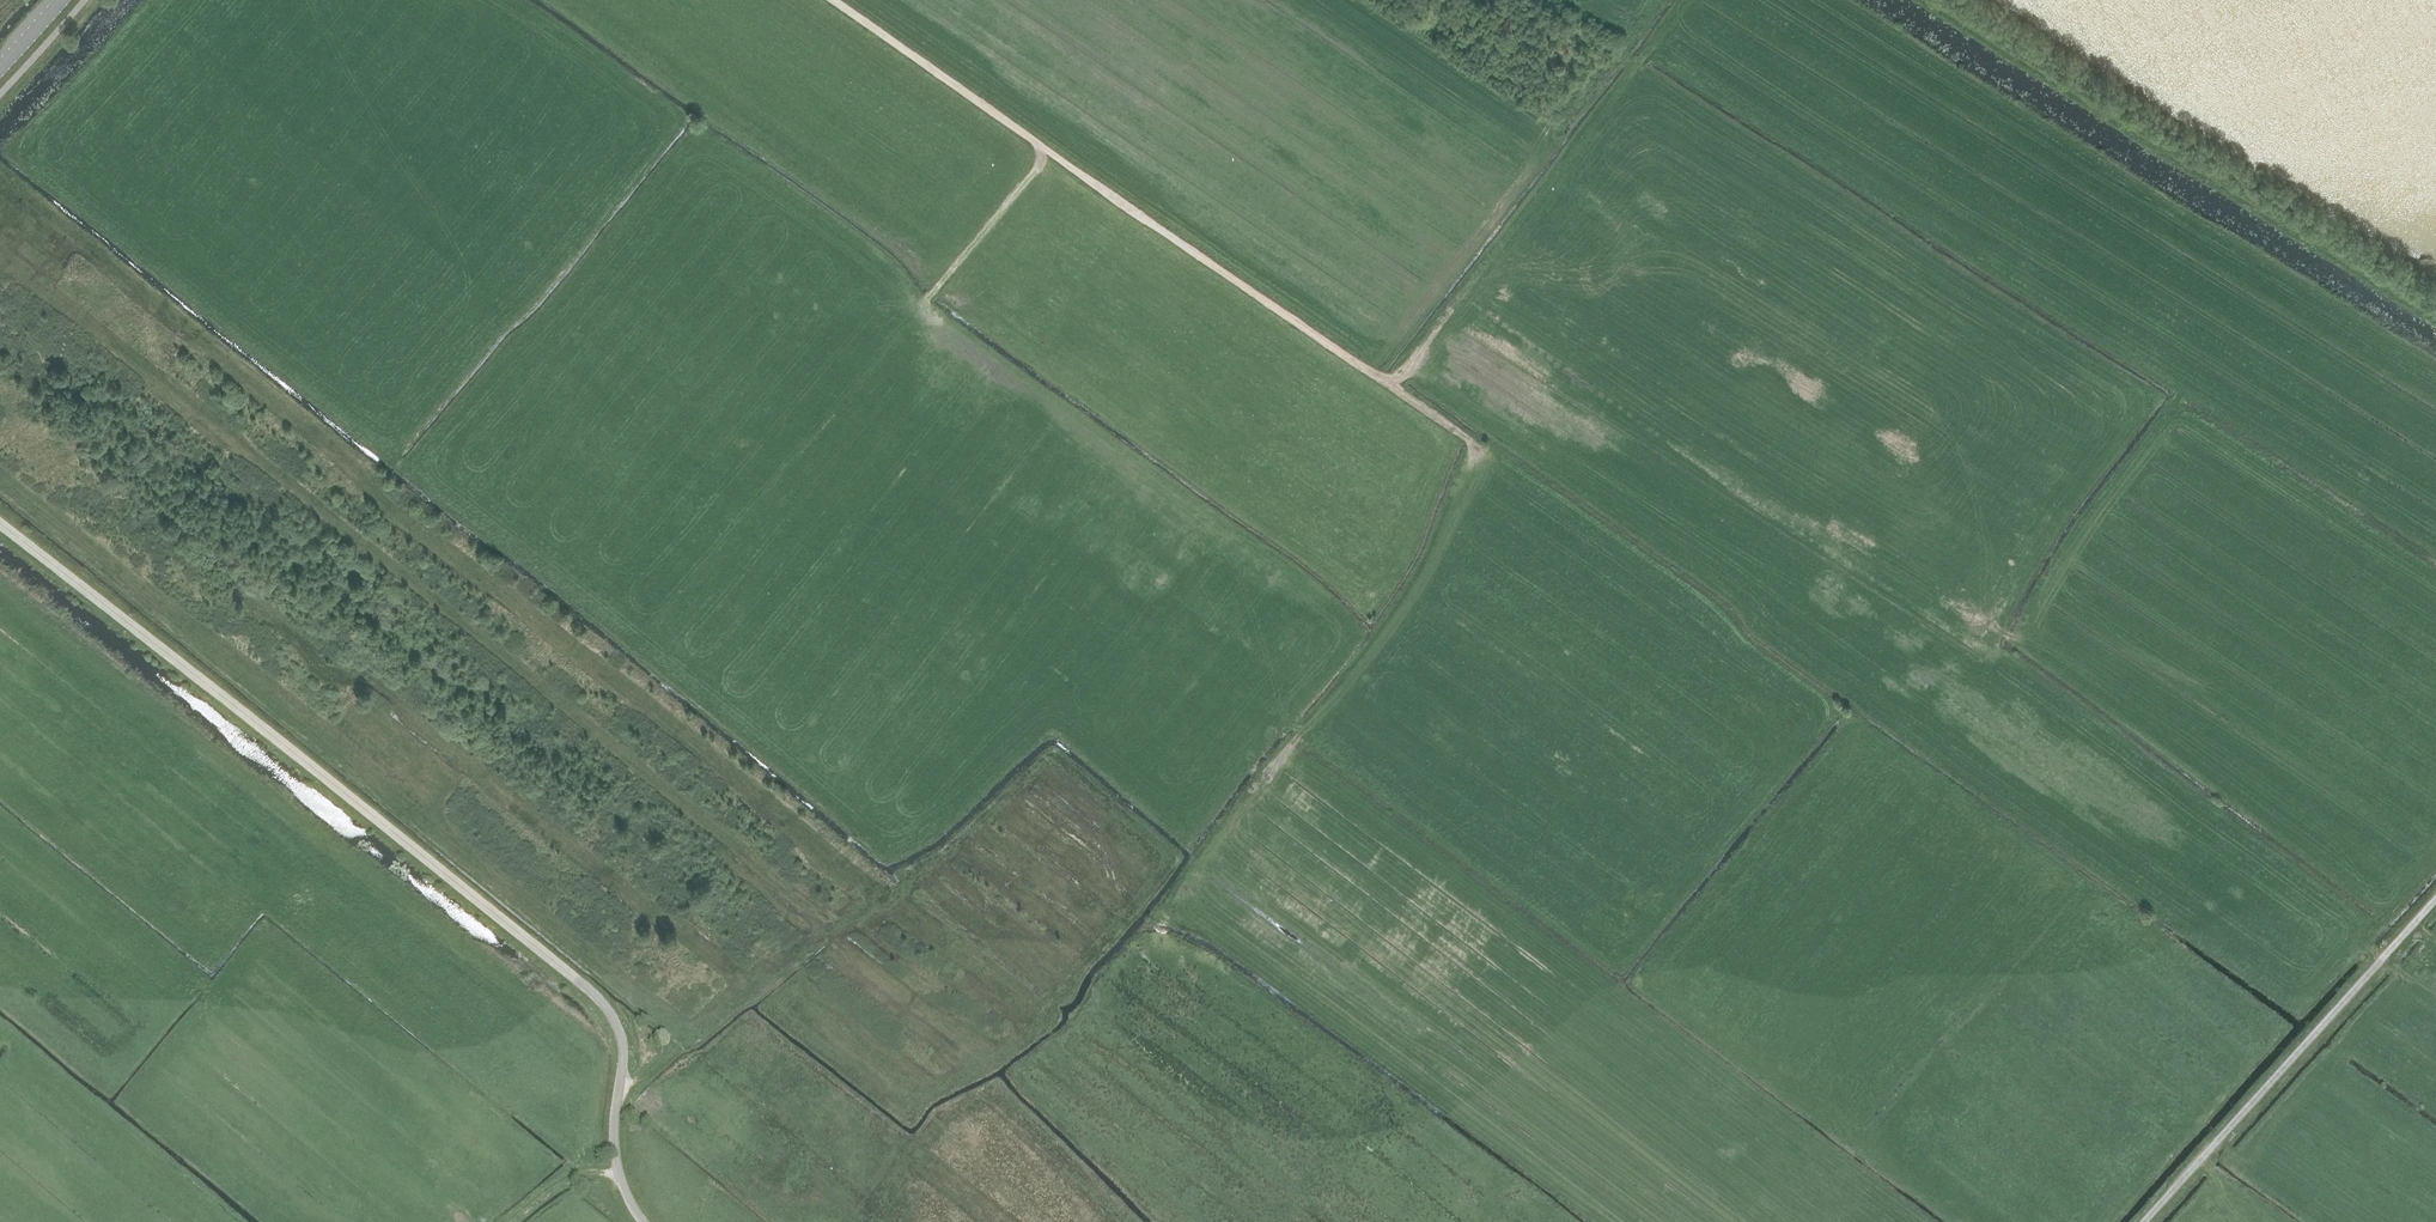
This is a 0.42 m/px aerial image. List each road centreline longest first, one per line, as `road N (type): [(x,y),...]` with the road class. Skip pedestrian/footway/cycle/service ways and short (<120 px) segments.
road 1 (unclassified): [(644,1221),(618,1164),(622,1061),(600,998),(0,526)]
road 2 (unclassified): [(2144,1221),(2435,899)]

